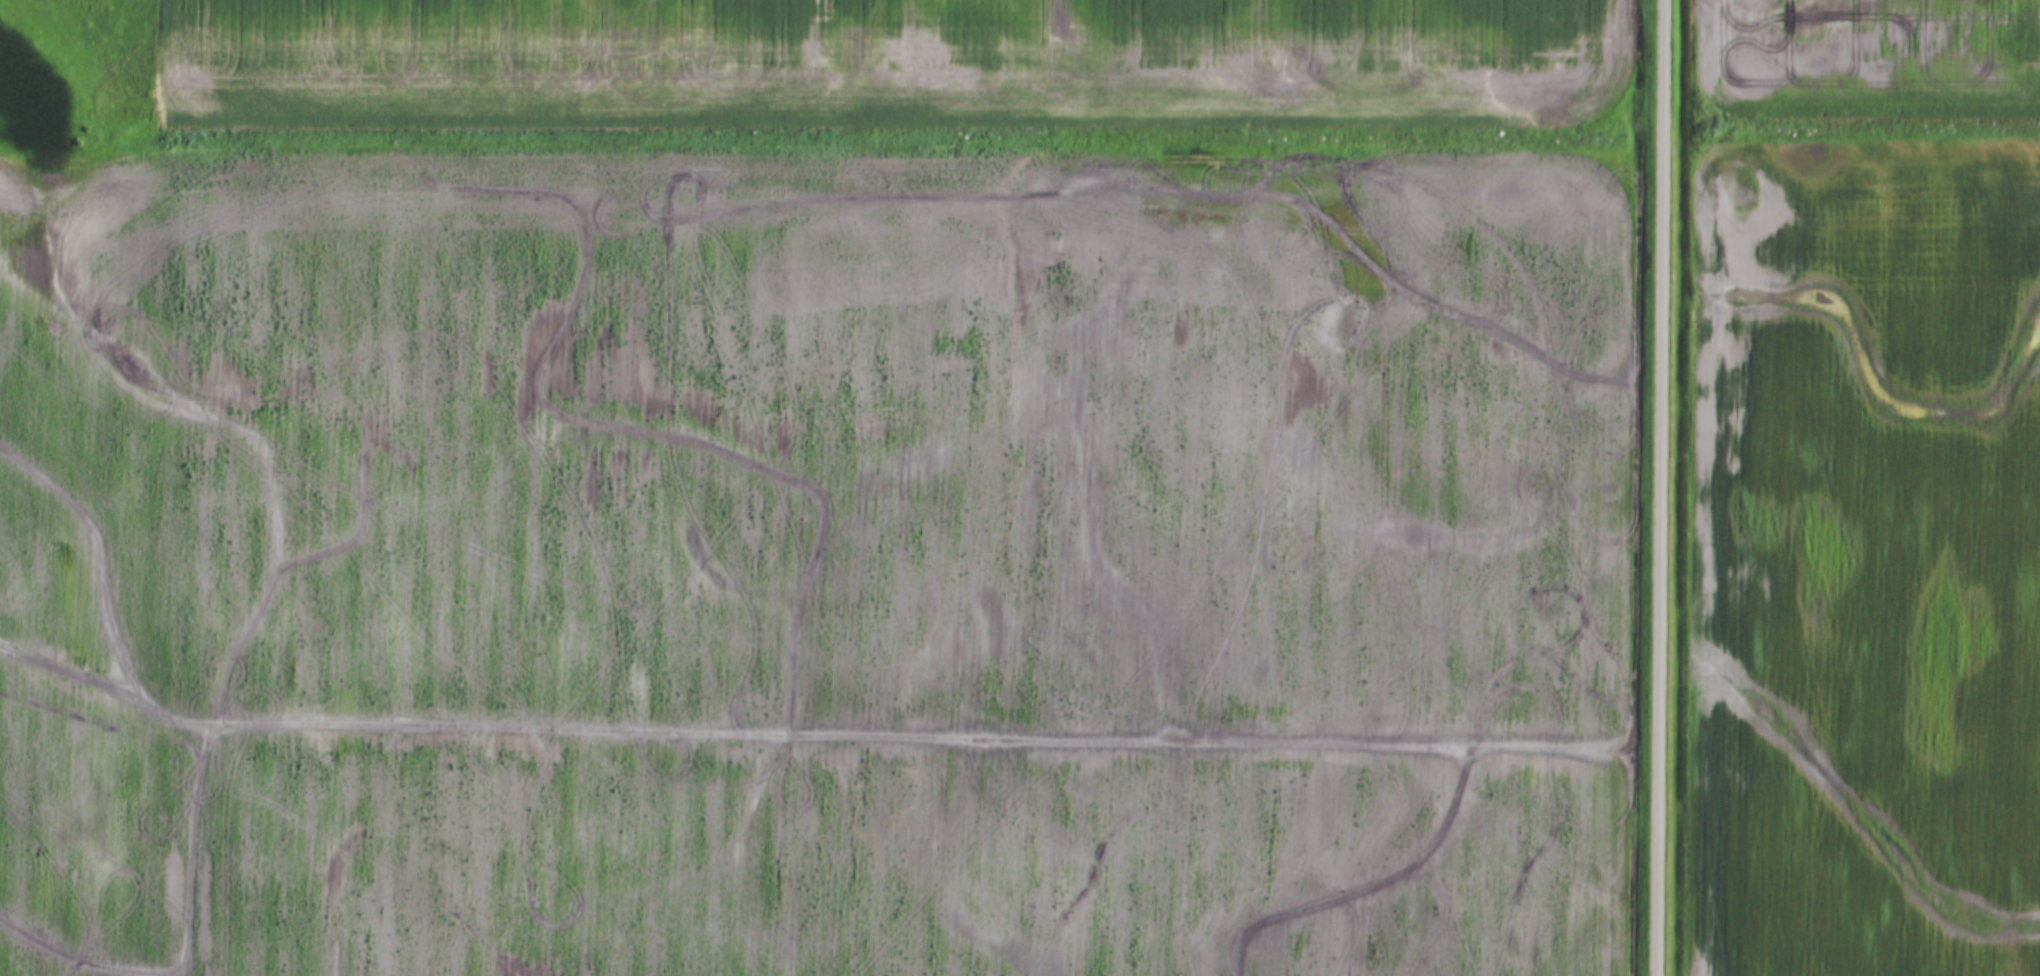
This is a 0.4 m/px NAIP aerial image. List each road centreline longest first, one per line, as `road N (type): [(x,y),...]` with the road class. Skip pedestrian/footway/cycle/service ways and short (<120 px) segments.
road 1 (residential): [(1661,975),(1669,0)]

